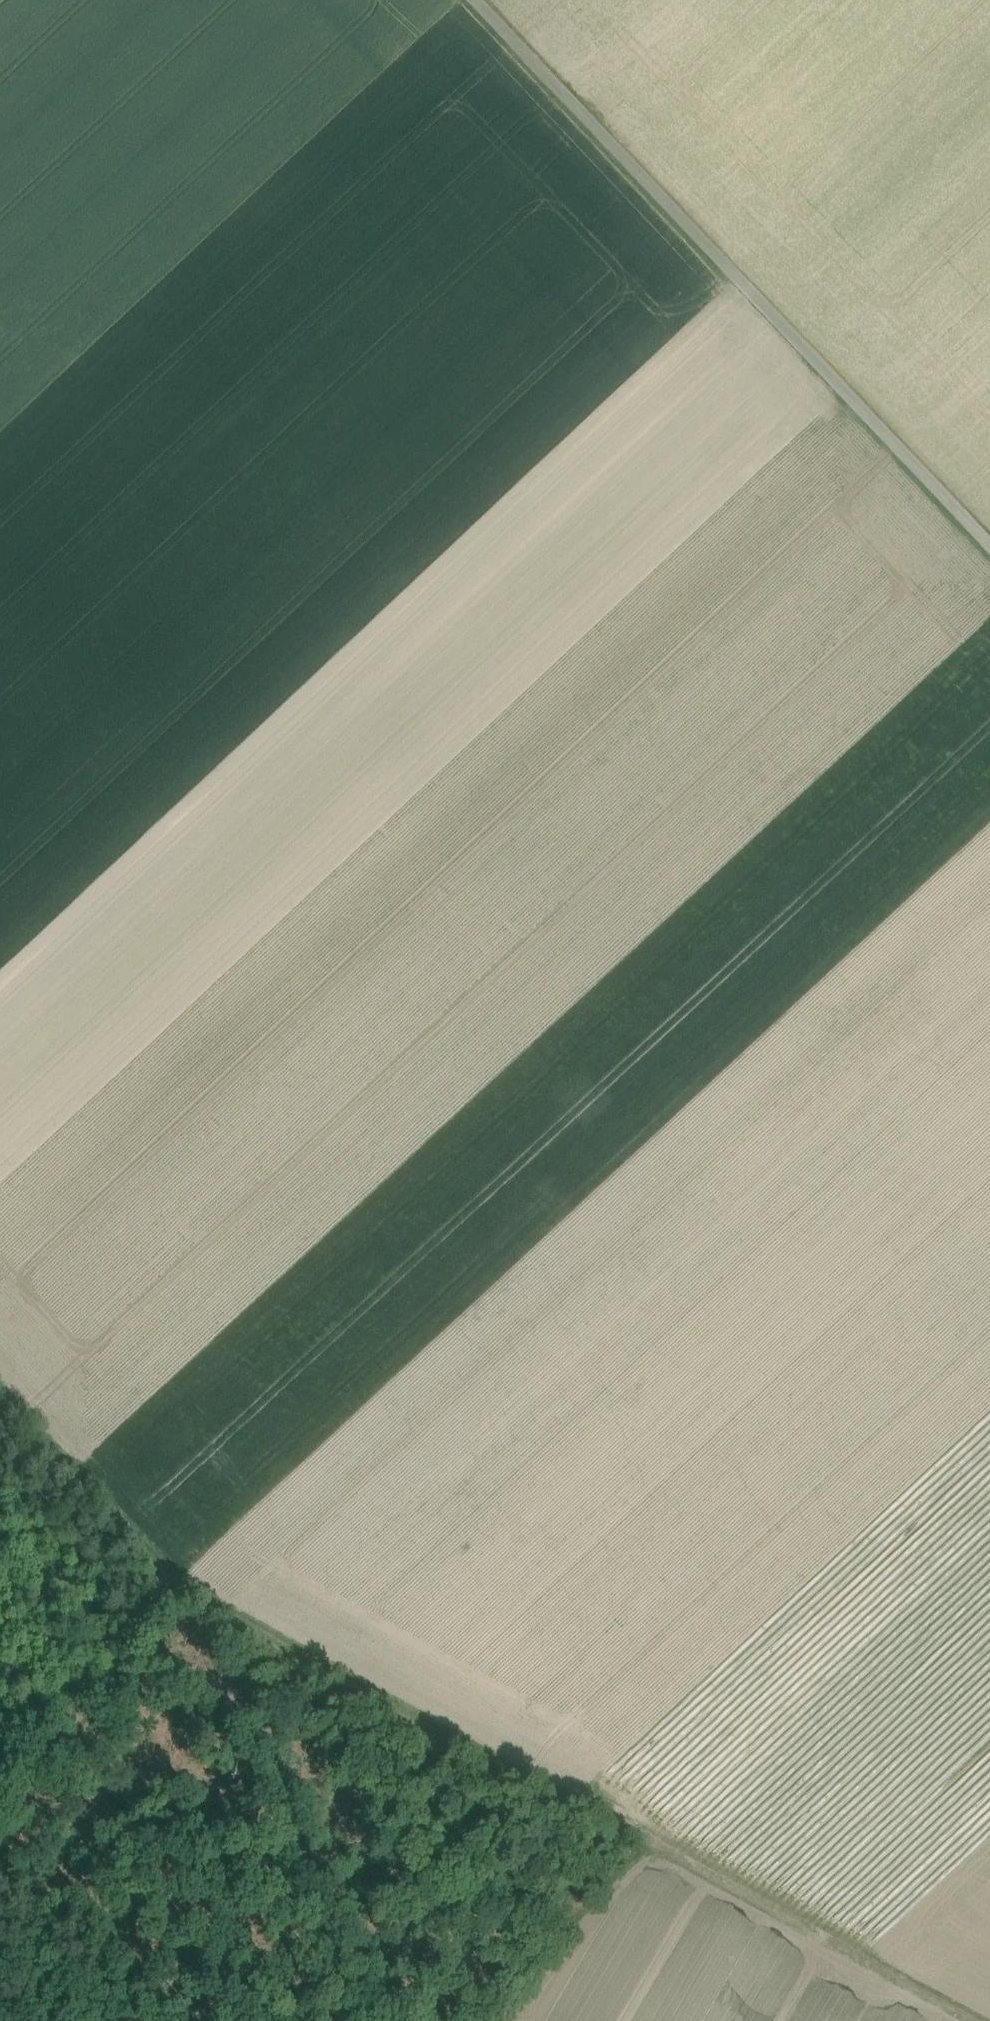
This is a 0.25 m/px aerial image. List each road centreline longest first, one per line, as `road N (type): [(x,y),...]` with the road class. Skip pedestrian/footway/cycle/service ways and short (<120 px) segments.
road 1 (track): [(0,1436),(989,1997)]
road 2 (unclassified): [(476,0),(989,540)]

